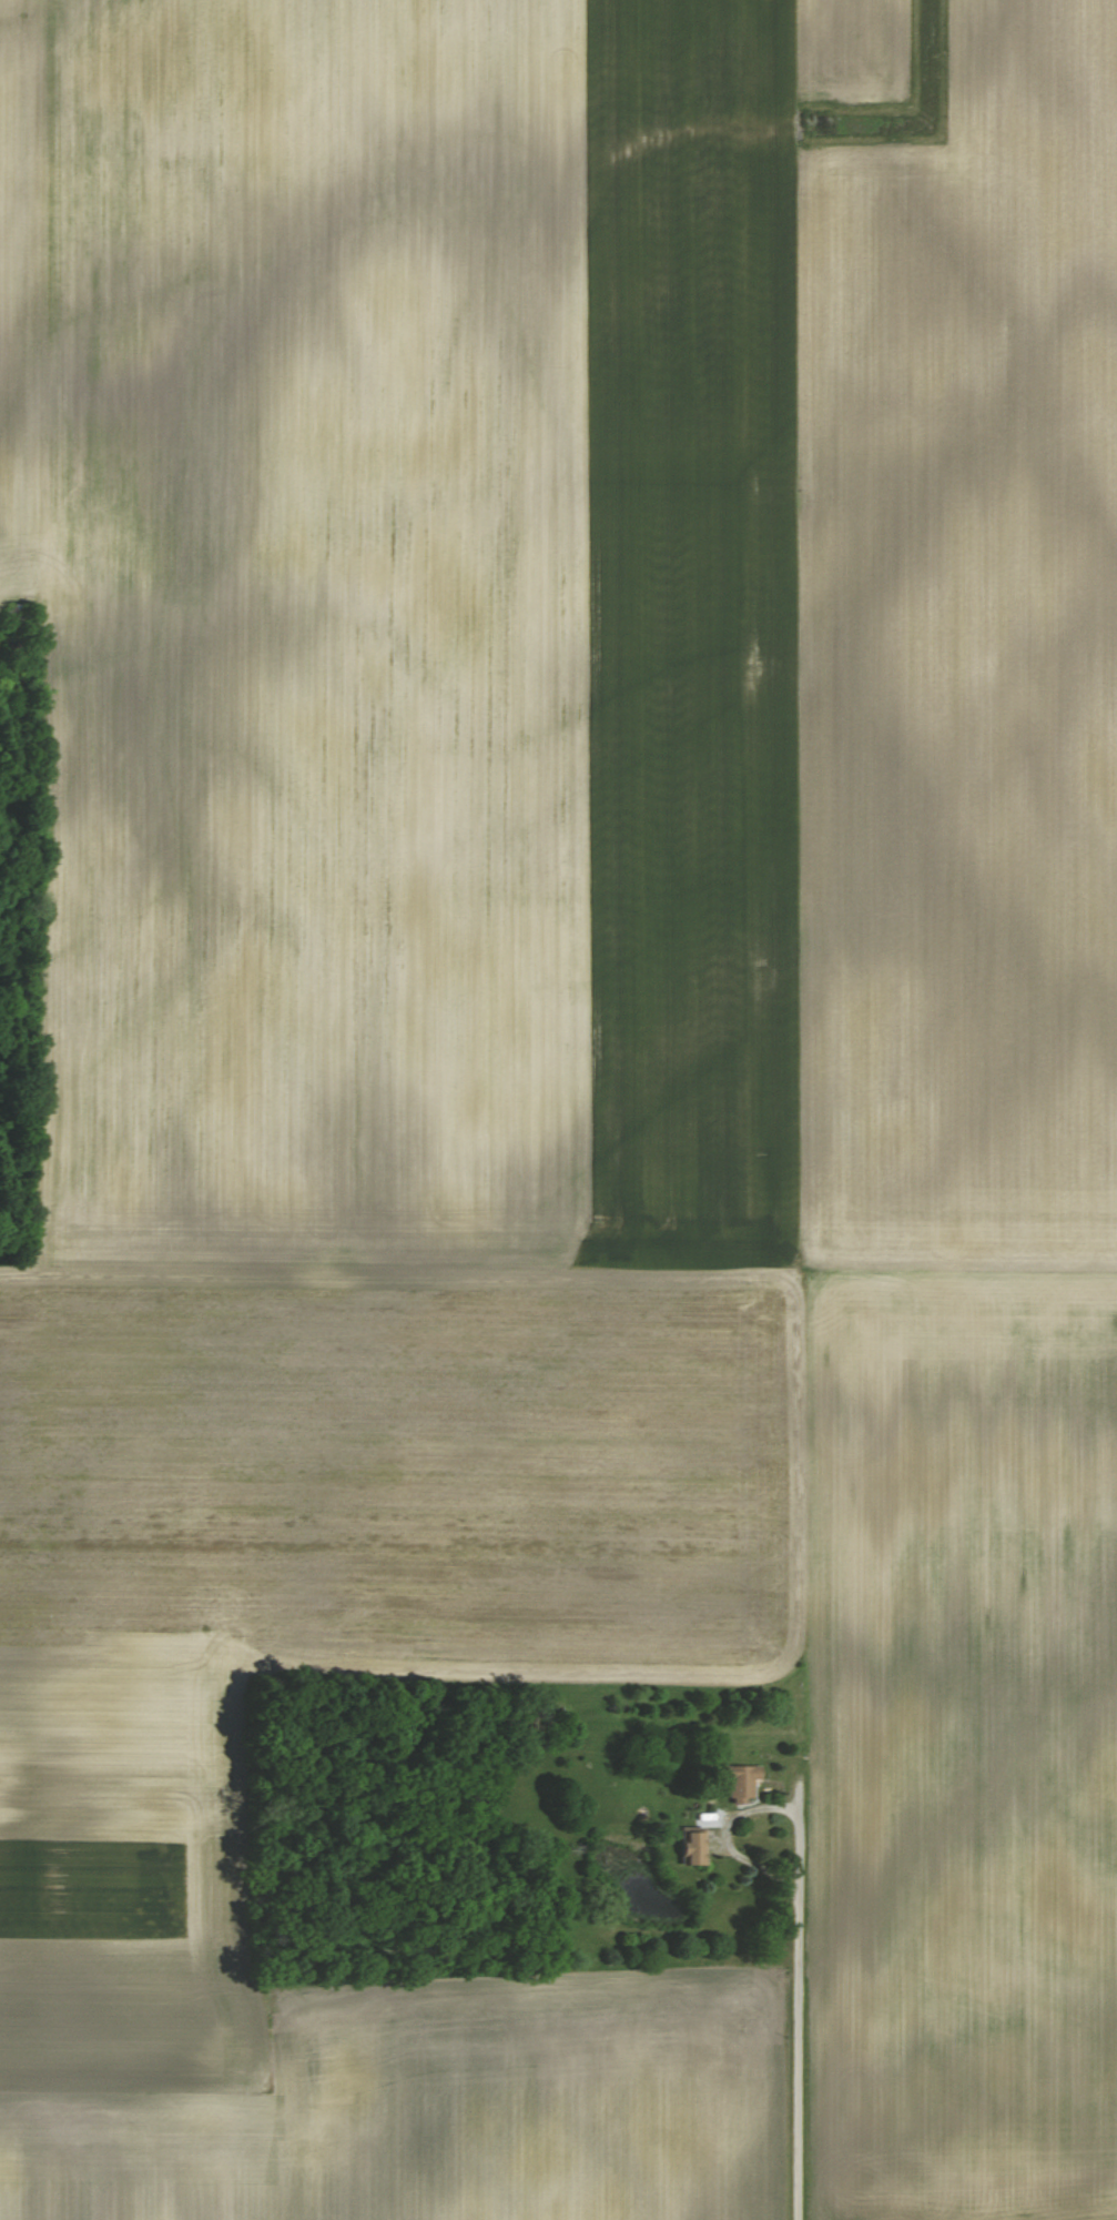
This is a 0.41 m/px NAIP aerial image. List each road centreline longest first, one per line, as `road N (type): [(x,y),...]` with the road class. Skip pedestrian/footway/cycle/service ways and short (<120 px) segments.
road 1 (residential): [(801,2219),(800,1937)]

